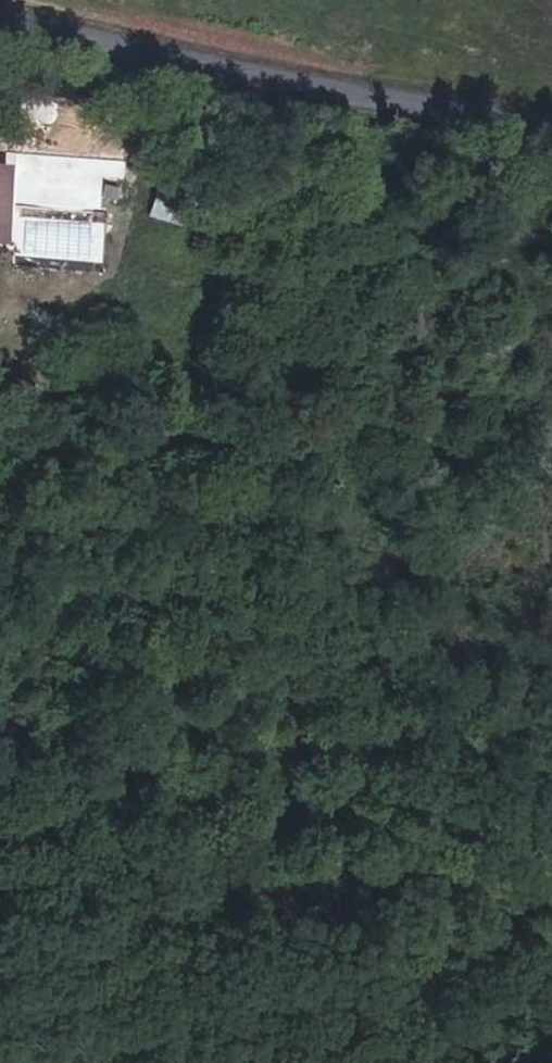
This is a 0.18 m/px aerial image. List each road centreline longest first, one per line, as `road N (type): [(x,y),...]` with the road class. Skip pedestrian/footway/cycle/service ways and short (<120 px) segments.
road 1 (tertiary): [(0,16),(551,123)]

